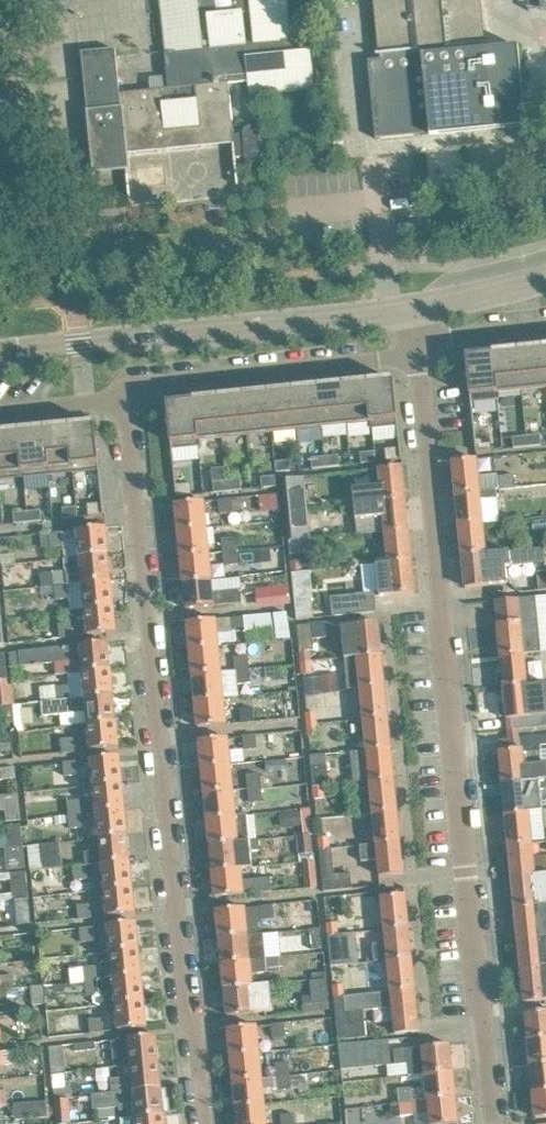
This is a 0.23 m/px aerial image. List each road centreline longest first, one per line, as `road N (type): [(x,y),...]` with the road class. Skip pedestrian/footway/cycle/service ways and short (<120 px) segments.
road 1 (residential): [(493,1123),(417,346)]
road 2 (residential): [(122,397),(203,1123)]
road 3 (unclassified): [(0,352),(411,309)]
road 4 (residential): [(122,397),(134,384),(375,359),(417,346)]
road 5 (unclassified): [(411,309),(545,278)]
road 6 (residential): [(417,346),(545,326)]
road 7 (residential): [(0,413),(122,397)]

